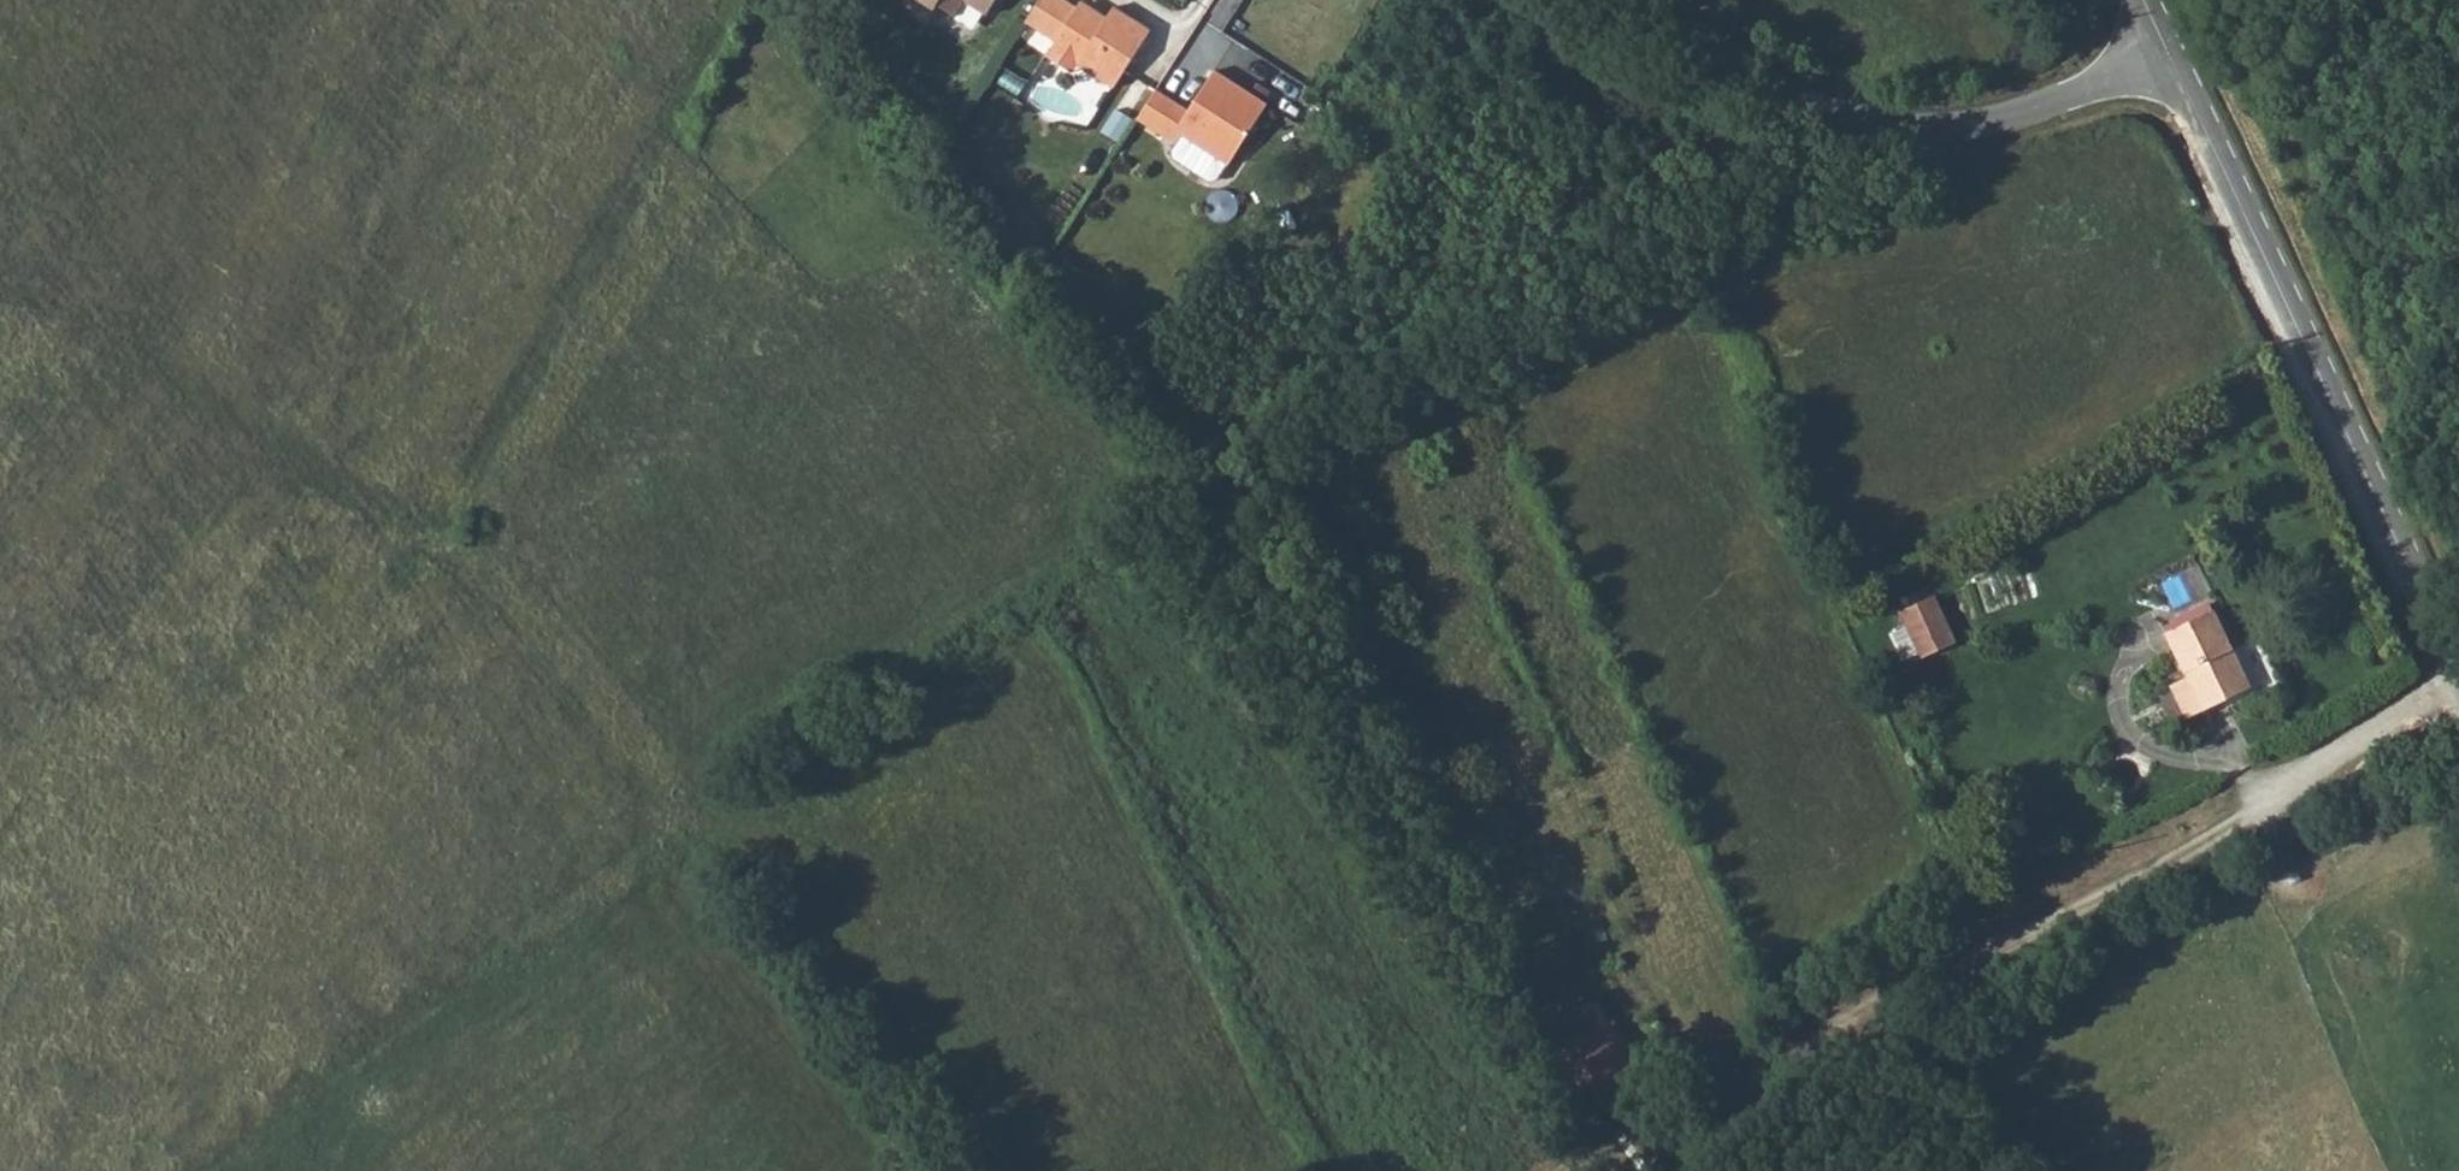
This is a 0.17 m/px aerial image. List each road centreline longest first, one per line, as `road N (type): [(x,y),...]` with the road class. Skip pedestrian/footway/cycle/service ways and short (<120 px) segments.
road 1 (track): [(2458,676),(2189,850),(1852,1025),(1618,1170)]
road 2 (unclassified): [(2177,65),(2458,671)]
road 3 (residential): [(2177,65),(2027,123),(1935,140),(1861,132),(1789,95),(1651,0)]

